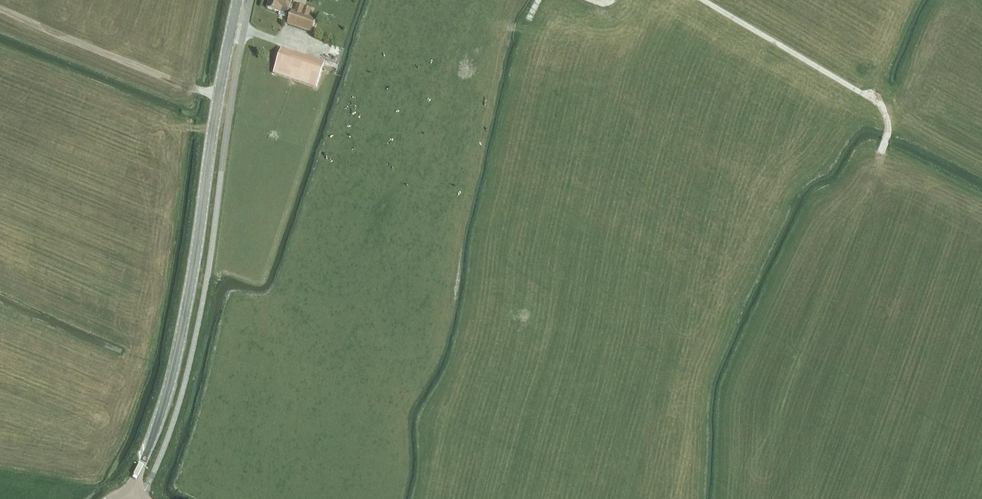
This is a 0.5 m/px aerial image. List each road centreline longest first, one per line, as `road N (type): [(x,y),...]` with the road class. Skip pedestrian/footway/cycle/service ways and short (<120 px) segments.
road 1 (tertiary): [(129,491),(179,343),(238,0)]
road 2 (track): [(703,0),(876,101),(888,127),(881,153)]
road 3 (track): [(219,95),(0,7)]

